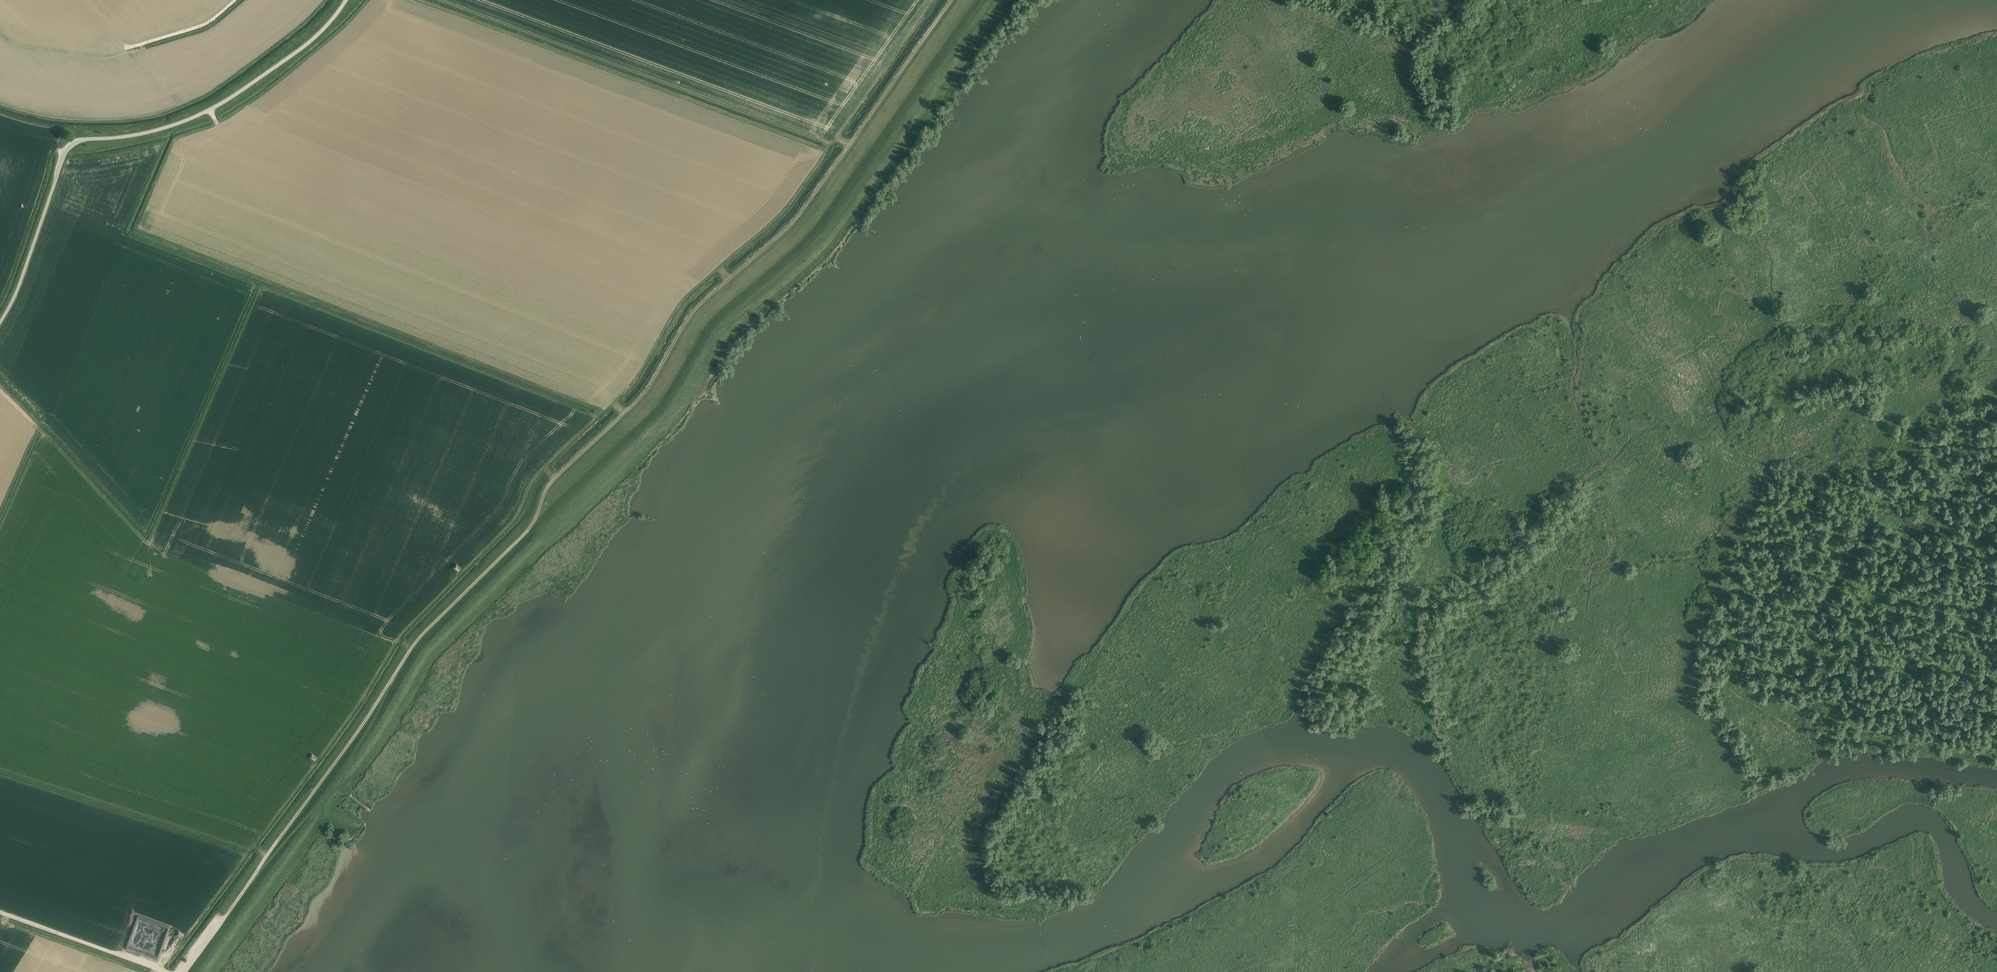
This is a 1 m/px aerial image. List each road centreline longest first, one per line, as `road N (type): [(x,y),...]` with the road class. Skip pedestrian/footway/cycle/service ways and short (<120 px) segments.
road 1 (track): [(181,971),(410,648),(664,398),(704,327),(816,227),(977,0)]
road 2 (track): [(165,971),(0,912)]
road 3 (track): [(125,48),(204,24),(236,0)]

